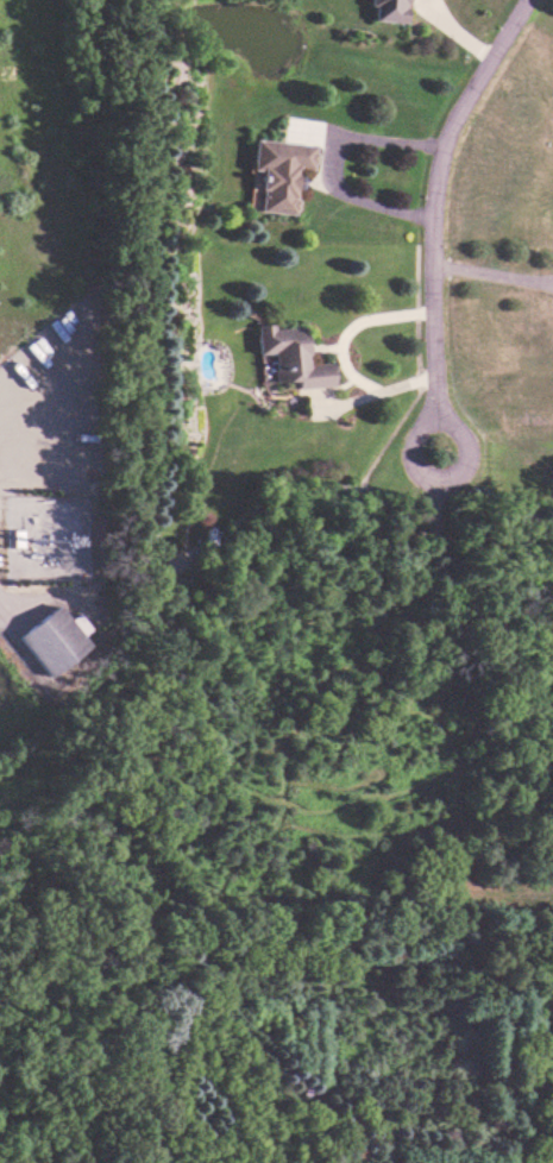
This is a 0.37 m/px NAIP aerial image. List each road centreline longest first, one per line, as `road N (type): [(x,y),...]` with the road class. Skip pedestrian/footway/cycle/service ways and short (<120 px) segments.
road 1 (residential): [(528,0),(450,130),(432,207),(435,425)]
road 2 (residential): [(460,471),(446,483),(417,478),(406,453),(413,434),(429,425),(450,427),(464,442),(460,471)]

